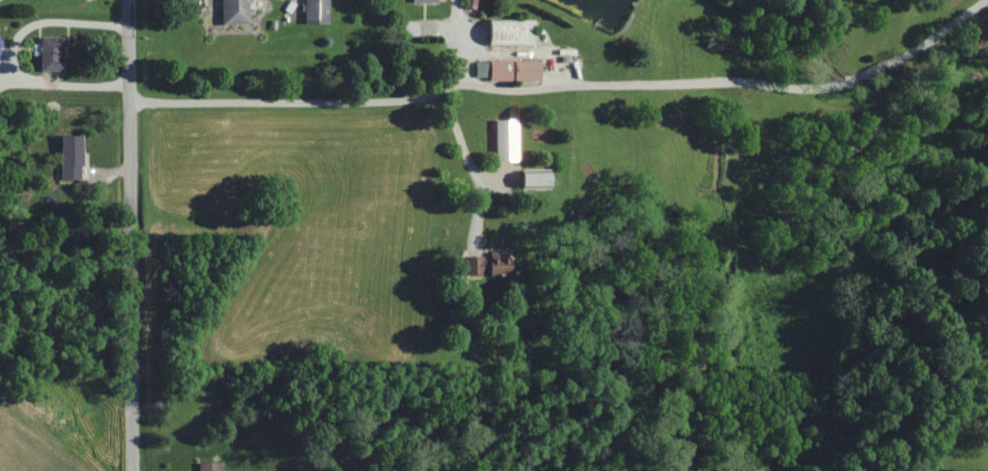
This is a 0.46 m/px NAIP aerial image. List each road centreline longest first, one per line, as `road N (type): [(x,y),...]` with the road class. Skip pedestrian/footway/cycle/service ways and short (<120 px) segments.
road 1 (tertiary): [(114,470),(120,0)]

